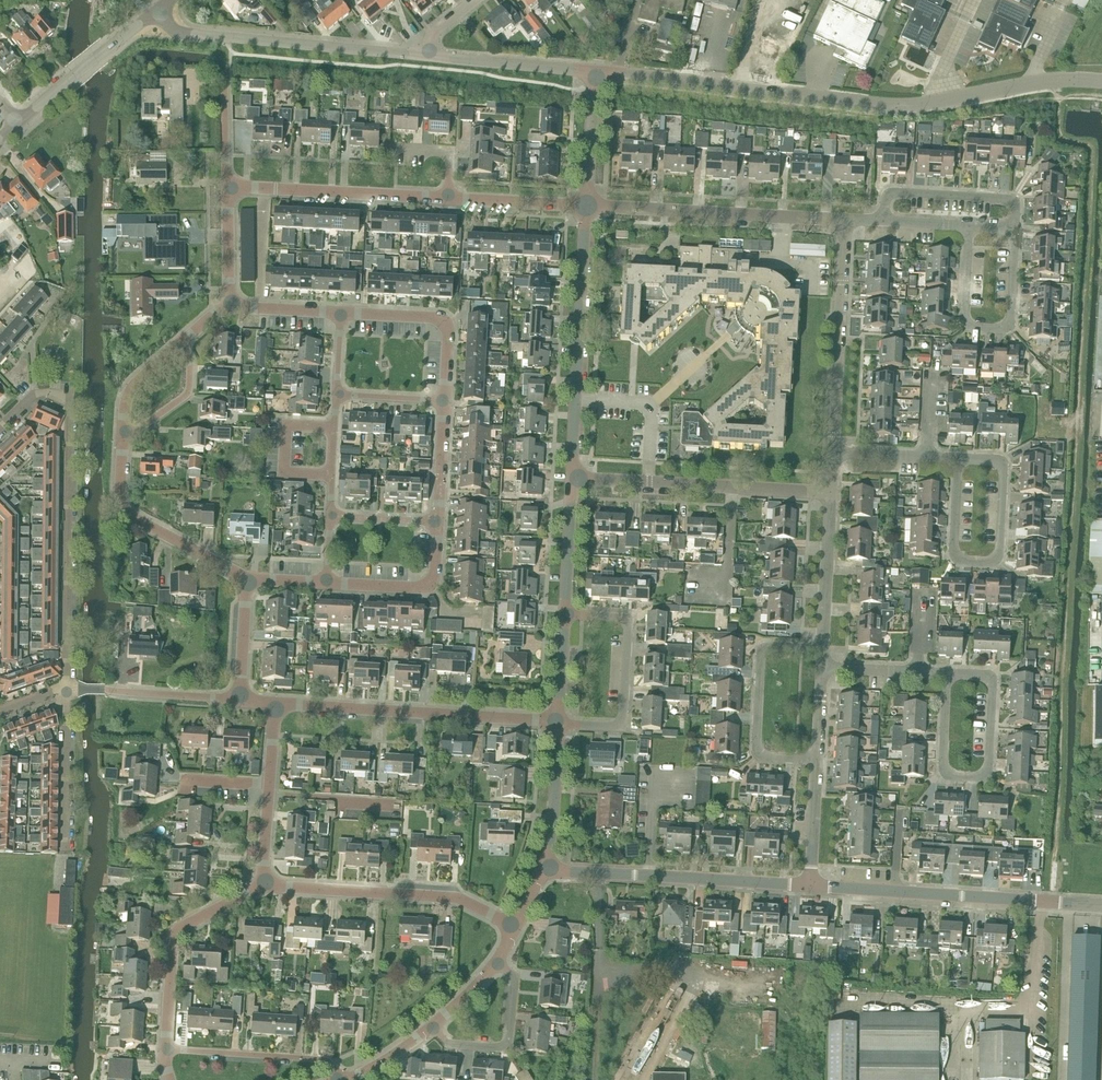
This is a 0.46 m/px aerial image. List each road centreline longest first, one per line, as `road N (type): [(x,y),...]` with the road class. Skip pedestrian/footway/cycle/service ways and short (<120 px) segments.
road 1 (tertiary): [(641,76),(886,106),(1056,80),(1101,80)]
road 2 (residential): [(247,578),(133,518),(120,490),(133,386),(230,306)]
road 3 (residential): [(587,205),(228,187)]
road 4 (residential): [(66,690),(69,397)]
road 5 (unclassified): [(1101,905),(811,885)]
road 6 (tertiary): [(429,56),(182,32),(155,10)]
road 7 (unclassified): [(558,722),(276,703)]
road 8 (residential): [(572,478),(587,205)]
road 9 (unclassified): [(811,885),(541,870)]
road 10 (residential): [(517,926),(456,897),(262,885)]
road 11 (residential): [(831,492),(572,478)]
road 12 (residential): [(844,219),(587,205)]
road 13 (residential): [(170,1079),(175,933),(262,885)]
road 14 (residential): [(558,722),(572,478)]
road 15 (residential): [(958,458),(955,554),(986,561),(999,554),(1003,472),(991,459)]
road 16 (residential): [(947,673),(944,768),(975,777),(989,765),(993,690),(980,674)]
road 17 (residential): [(345,1079),(447,1013),(496,963),(517,926)]
road 18 (residential): [(969,225),(965,314),(976,327),(1010,321),(1015,228)]
road 19 (residential): [(834,452),(844,219)]
road 20 (residential): [(811,885),(822,667)]
road 21 (residential): [(445,400),(448,333),(442,320),(341,312)]
road 22 (tertiary): [(17,123),(155,10)]
road 23 (residential): [(822,667),(831,492)]
road 24 (tertiary): [(596,71),(429,56)]
road 25 (residential): [(327,583),(424,586),(434,575),(438,521)]
road 26 (residential): [(64,851),(66,690)]
road 27 (residential): [(541,870),(558,722)]
road 28 (residential): [(587,205),(596,71)]
road 29 (unclassified): [(240,701),(111,690)]
road 30 (residential): [(969,225),(844,219)]
road 31 (residential): [(947,673),(822,667)]
road 32 (residential): [(958,458),(834,452)]
road 33 (residential): [(240,701),(247,578)]
road 34 (residential): [(330,516),(337,394)]
road 35 (residential): [(438,521),(445,400)]

